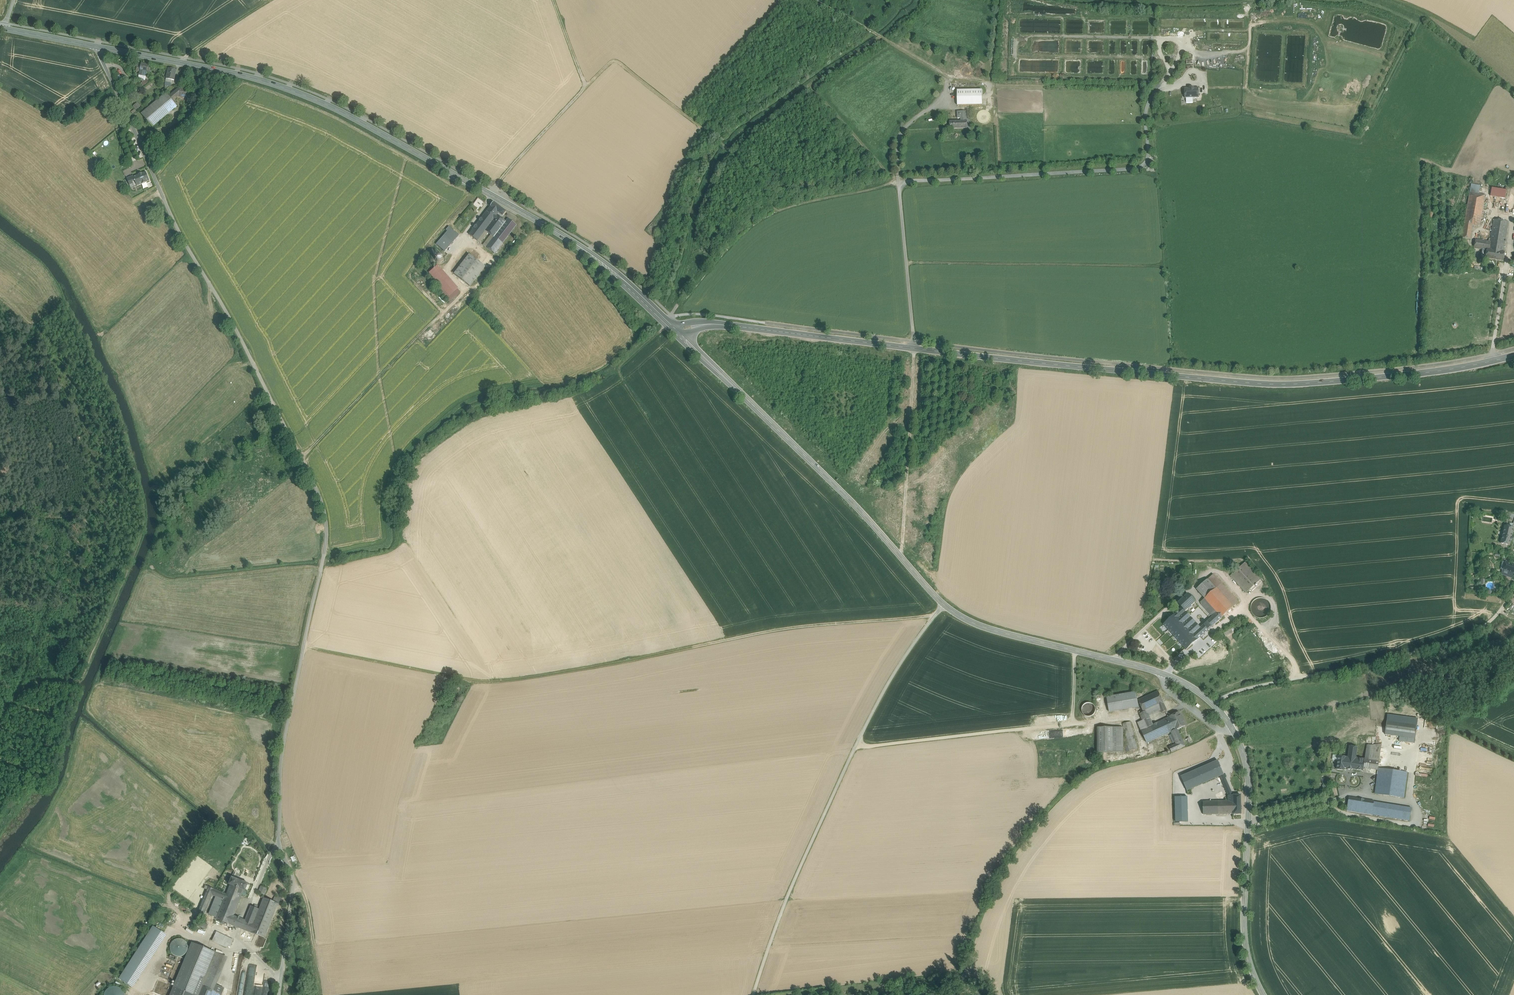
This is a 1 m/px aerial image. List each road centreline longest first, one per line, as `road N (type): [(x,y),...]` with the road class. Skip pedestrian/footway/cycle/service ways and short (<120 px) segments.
road 1 (unclassified): [(98,47),(184,241),(326,517),(282,748),(278,845),(294,884),(279,994)]
road 2 (secondary): [(678,332),(582,249),(333,108),(229,72),(98,47)]
road 3 (track): [(936,614),(799,625),(551,675),(477,680),(304,648)]
road 4 (secondary): [(678,332),(710,324),(1259,384)]
road 5 (track): [(1251,11),(1247,78),(1239,86),(1161,86),(1147,111),(1151,167),(898,181)]
road 6 (track): [(898,181),(777,210),(725,146),(619,63),(586,88),(554,0)]
road 7 (secondary): [(684,994),(862,653),(906,591)]
road 8 (unclassified): [(943,603),(855,749),(786,900),(754,994)]
road 9 (secondary): [(928,563),(1048,429),(1095,400),(1259,384)]
road 10 (track): [(902,559),(914,349),(898,181)]
road 11 (unclassified): [(1213,704),(1262,683),(1359,668),(1469,634),(1513,593)]
road 12 (secondary): [(905,562),(678,332)]
road 13 (secondary): [(1262,994),(1244,926),(1249,781),(1244,752),(1213,704)]
road 14 (secondary): [(1213,704),(1164,675),(972,623),(943,603)]
road 15 (track): [(647,410),(621,368),(746,229),(777,210)]
road 16 (track): [(898,181),(897,144),(938,103),(943,75),(814,0)]
road 17 (track): [(1112,719),(855,749)]
road 18 (secondary): [(1259,384),(1437,371),(1513,355)]
road 19 (track): [(489,194),(586,88)]

